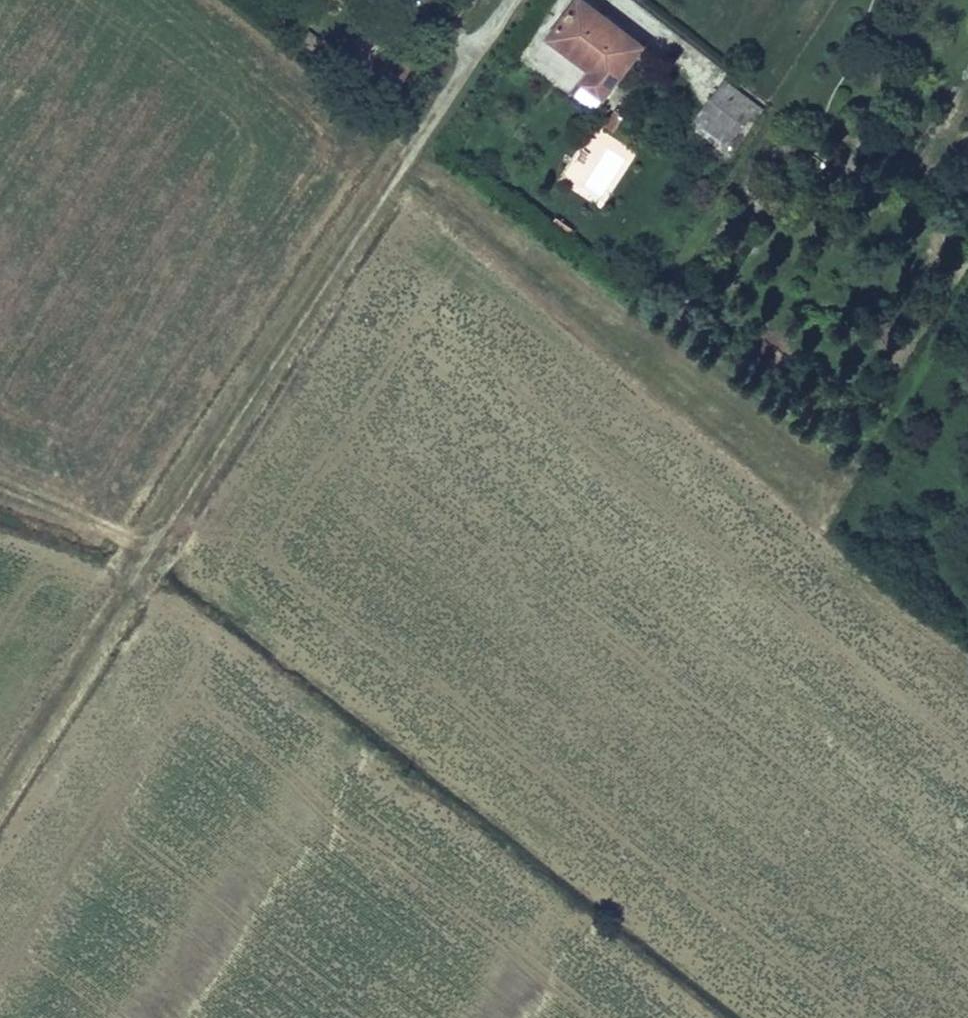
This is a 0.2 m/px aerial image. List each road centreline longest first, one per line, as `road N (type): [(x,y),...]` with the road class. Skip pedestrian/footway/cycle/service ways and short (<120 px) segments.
road 1 (track): [(0,779),(445,78)]

